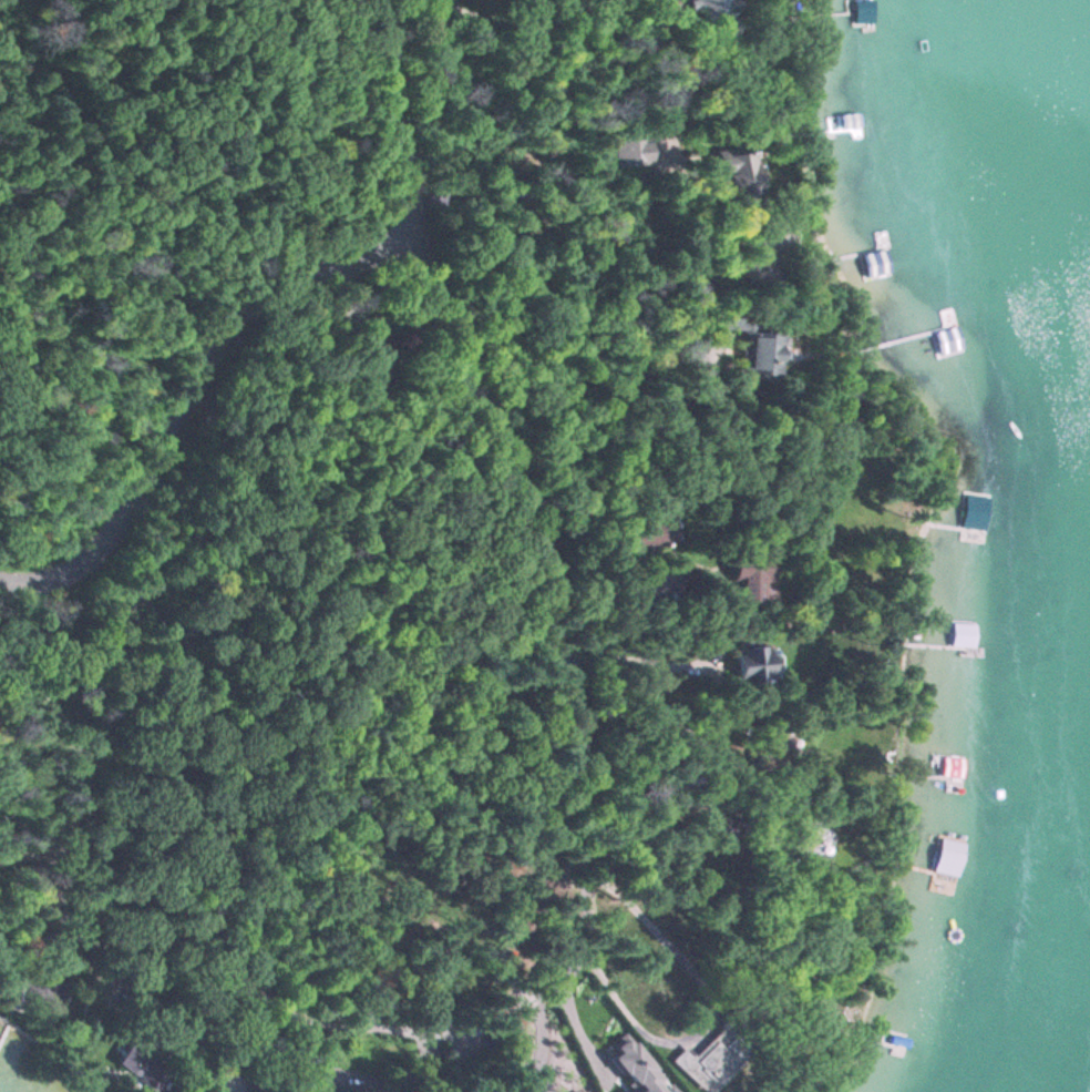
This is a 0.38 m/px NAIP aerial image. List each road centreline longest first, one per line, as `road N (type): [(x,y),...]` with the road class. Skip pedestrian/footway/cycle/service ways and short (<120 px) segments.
road 1 (residential): [(145,492),(164,502),(203,559),(230,635),(238,729),(212,919),(224,968),(292,1012),(400,1024),(467,1014),(579,959),(589,920),(587,847),(535,535),(411,236),(400,141),(362,0)]
road 2 (residential): [(411,236),(256,304),(172,419),(145,492),(78,570),(0,577)]

